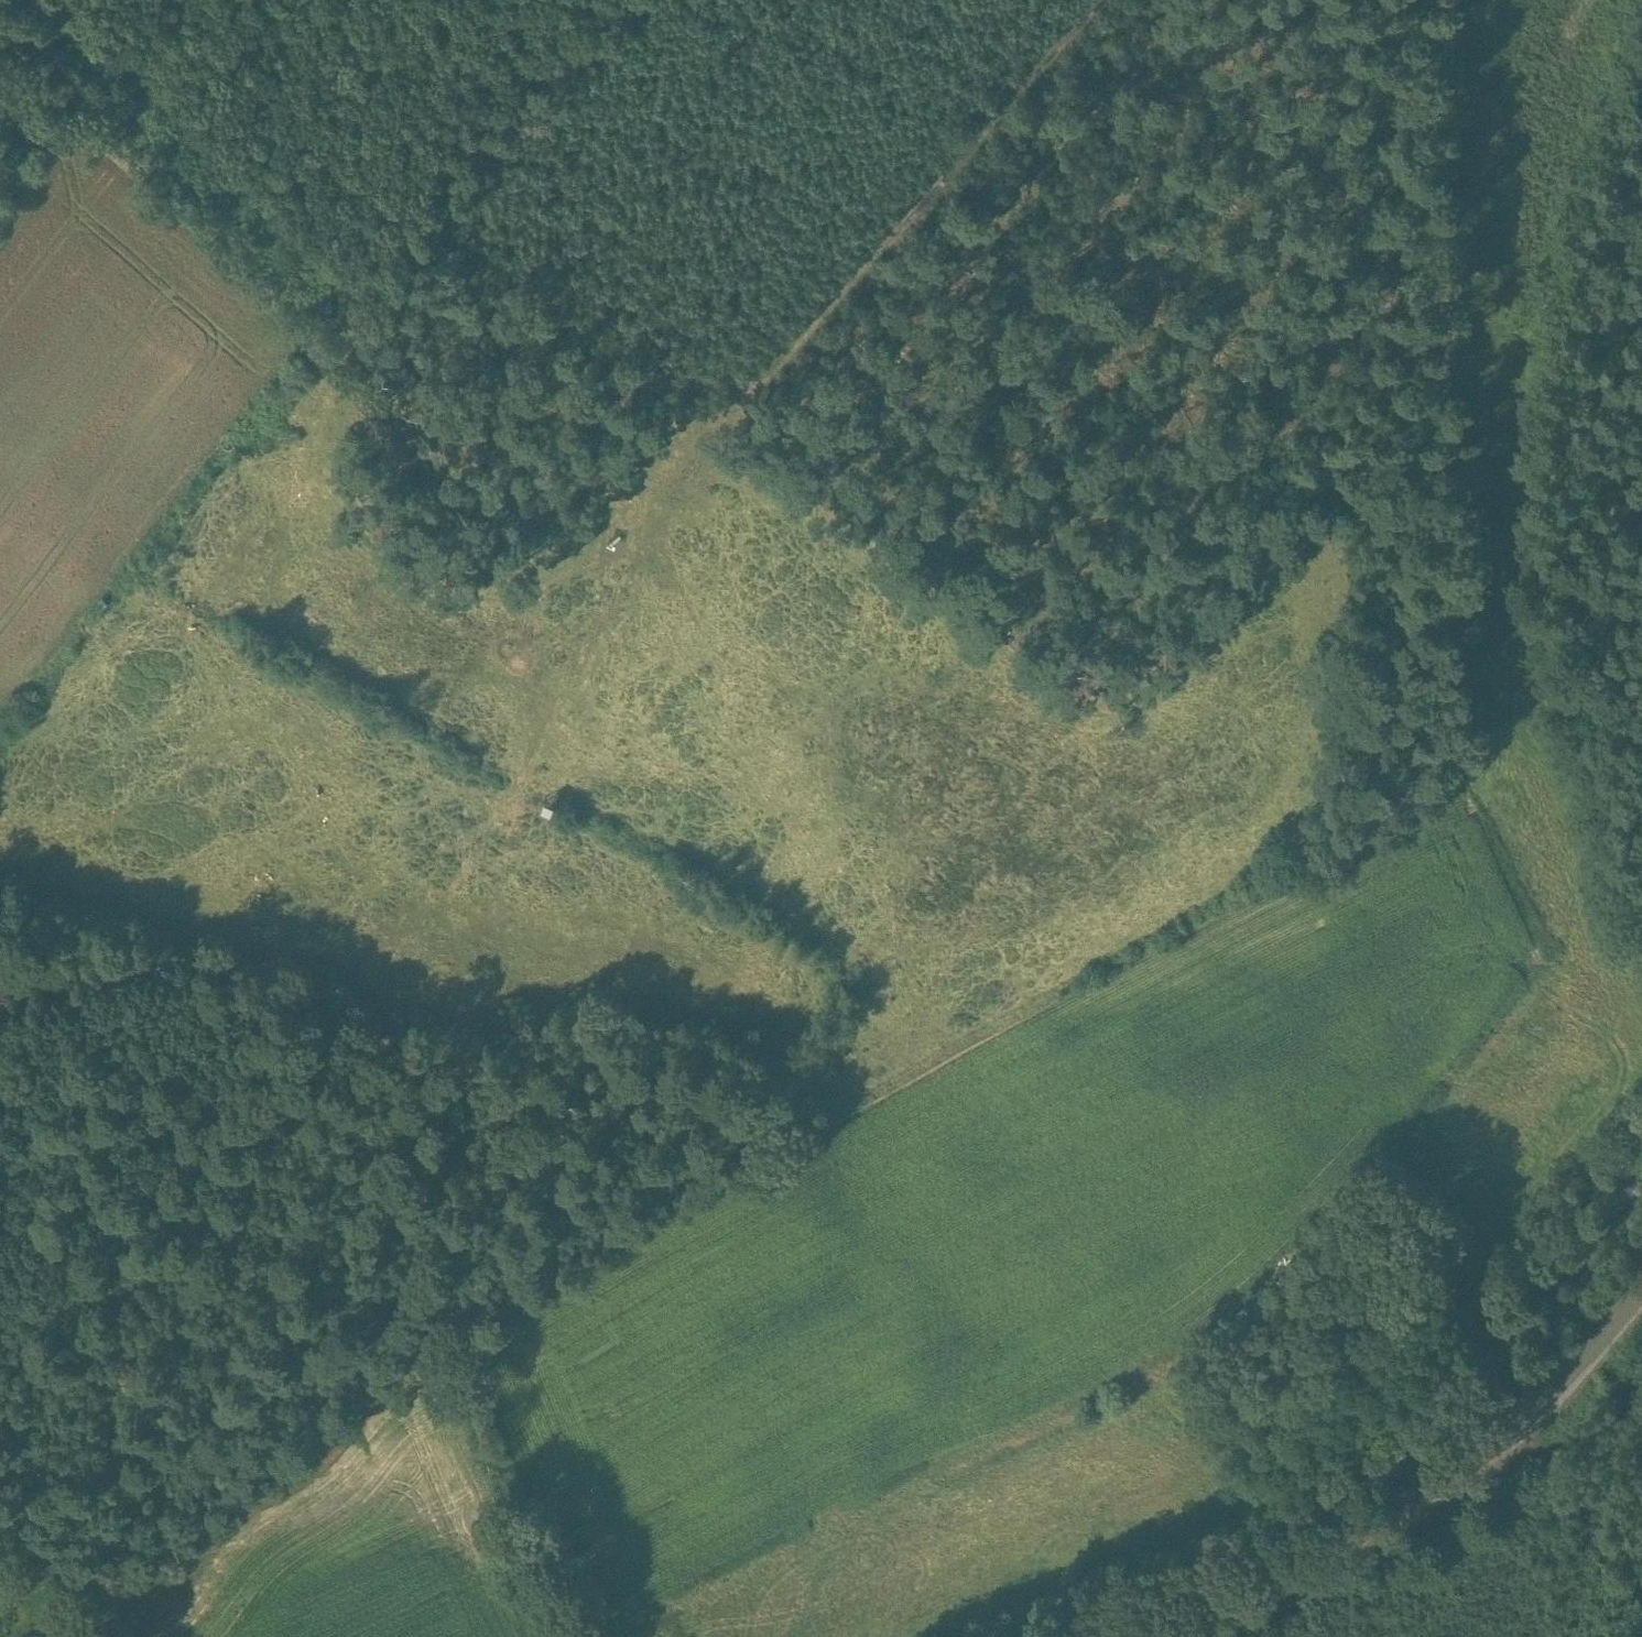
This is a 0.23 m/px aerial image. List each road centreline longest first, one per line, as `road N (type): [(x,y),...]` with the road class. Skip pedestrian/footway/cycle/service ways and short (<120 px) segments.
road 1 (unclassified): [(1146,1636),(1435,1476),(1569,1378),(1641,1292)]
road 2 (track): [(1101,0),(823,300),(722,426)]

